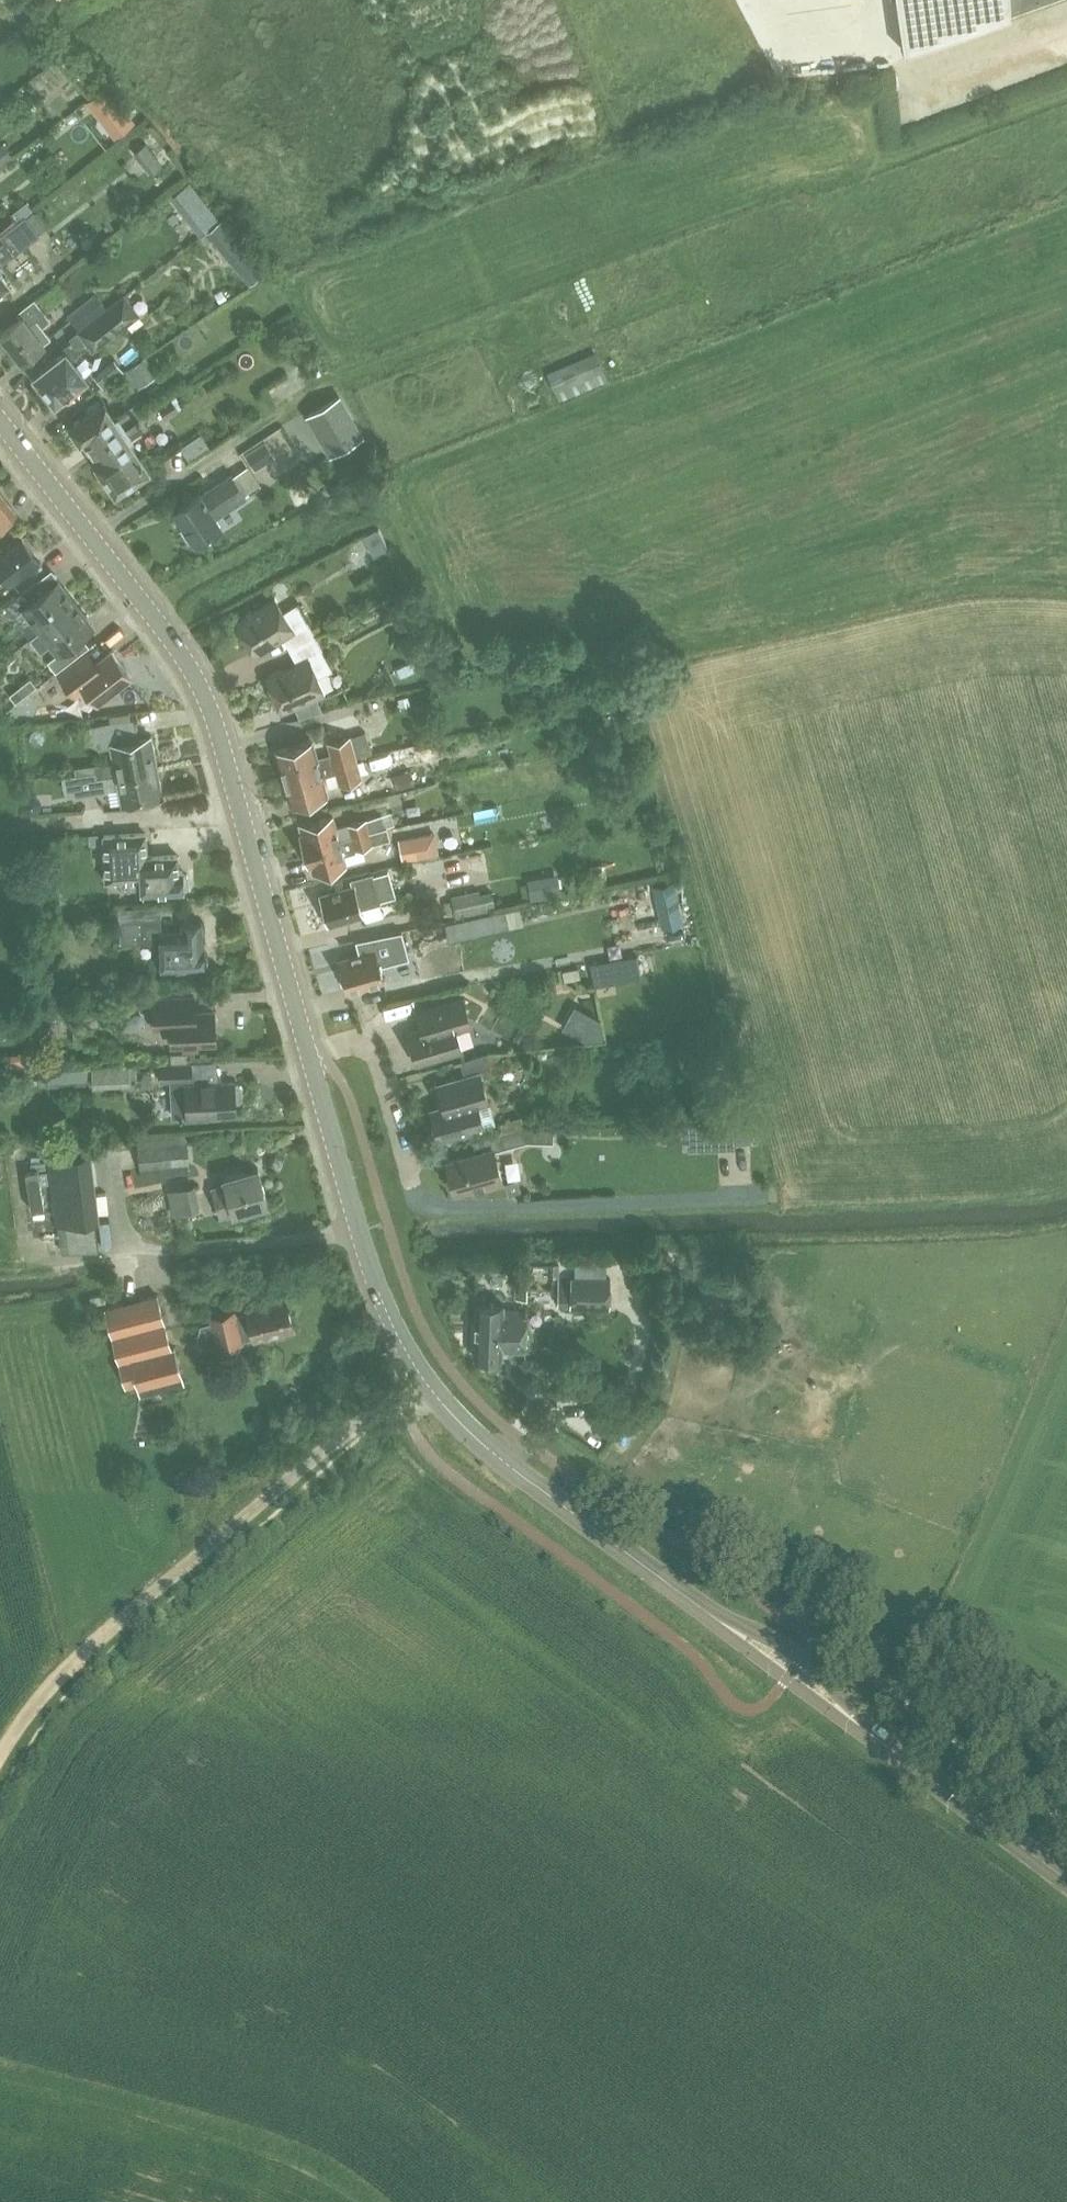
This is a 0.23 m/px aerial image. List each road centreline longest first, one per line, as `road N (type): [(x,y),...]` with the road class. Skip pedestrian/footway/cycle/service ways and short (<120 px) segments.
road 1 (secondary): [(311,1054),(207,707),(154,616),(0,424)]
road 2 (track): [(0,1757),(87,1648),(363,1421),(427,1383)]
road 3 (secondary): [(693,1606),(499,1453),(437,1396),(410,1353)]
road 4 (secondary): [(311,1054),(378,1278),(410,1353)]
road 5 (secondary): [(913,1770),(786,1646),(693,1606)]
road 6 (secondary): [(693,1606),(913,1770)]
road 7 (residential): [(311,1054),(370,1037),(412,1188)]
road 8 (secondary): [(1066,1885),(913,1770)]

